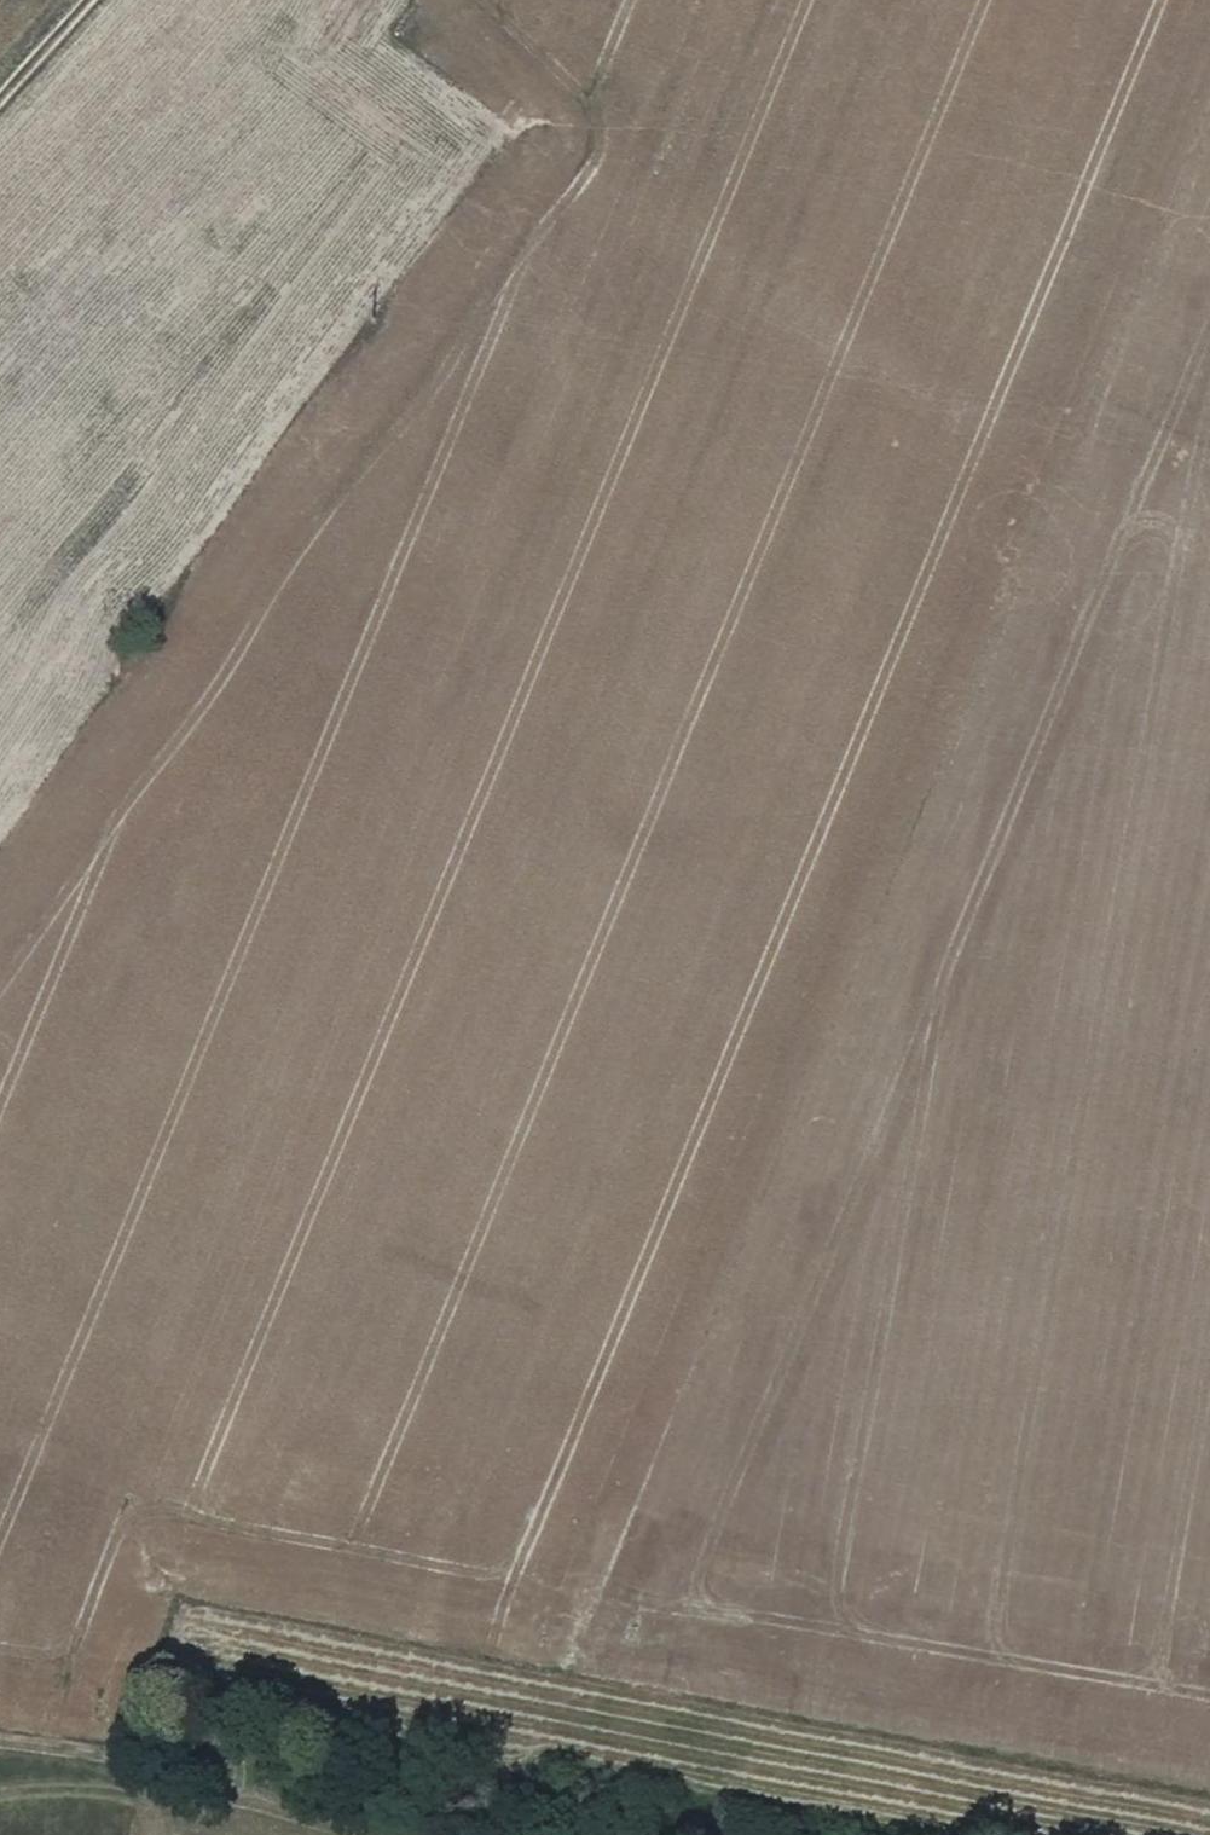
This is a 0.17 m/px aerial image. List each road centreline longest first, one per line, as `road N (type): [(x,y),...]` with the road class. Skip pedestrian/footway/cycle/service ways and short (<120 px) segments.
road 1 (track): [(0,113),(99,0)]

